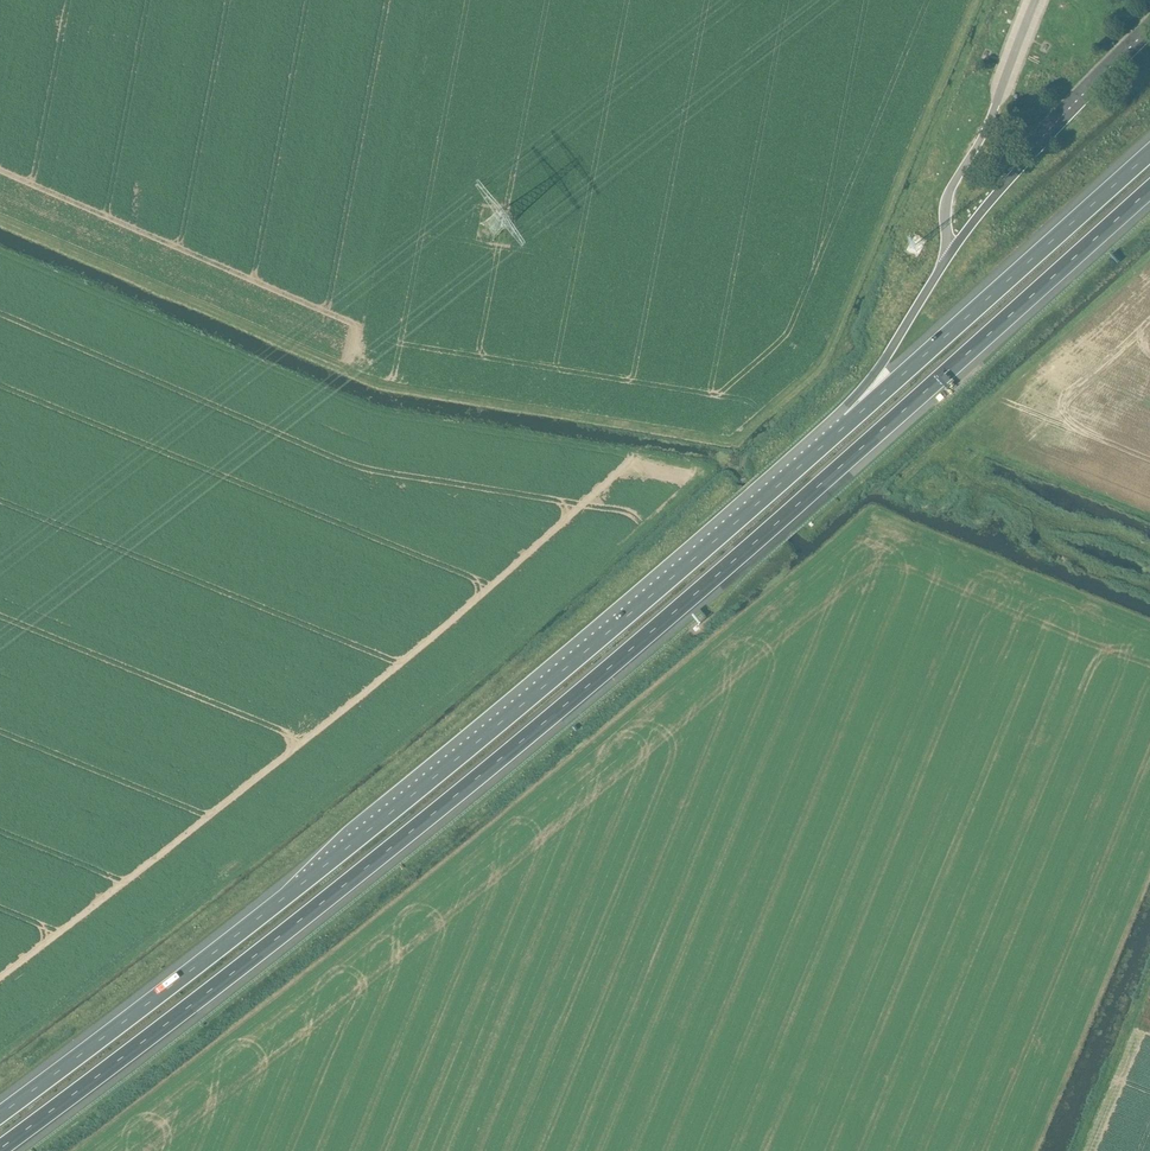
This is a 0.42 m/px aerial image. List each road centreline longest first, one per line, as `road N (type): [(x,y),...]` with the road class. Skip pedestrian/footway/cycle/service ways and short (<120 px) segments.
road 1 (motorway): [(0,1149),(522,741),(1149,190)]
road 2 (track): [(0,221),(387,386),(730,441),(829,353),(976,0)]
road 3 (motorway): [(850,422),(479,741),(0,1116)]
road 4 (motorway): [(1149,152),(850,422)]

